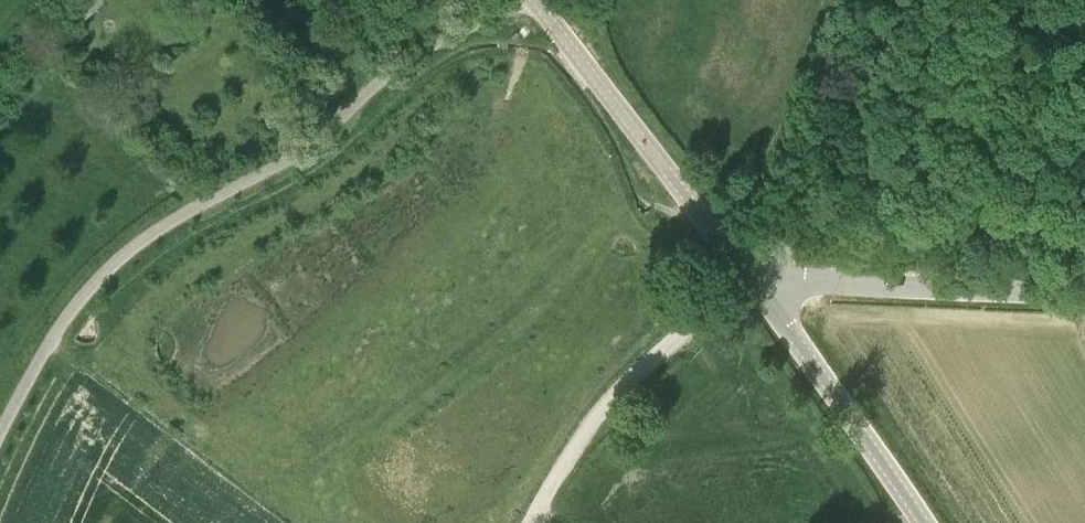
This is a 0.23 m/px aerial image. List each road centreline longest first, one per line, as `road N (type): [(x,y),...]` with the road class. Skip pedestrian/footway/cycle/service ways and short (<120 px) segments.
road 1 (unclassified): [(0,433),(54,334),(117,259),(177,217),(309,145),(421,50),(521,0)]
road 2 (unclassified): [(747,270),(794,240),(971,217),(1012,195),(1029,149),(1020,0)]
road 3 (tertiary): [(747,270),(537,0)]
road 4 (unclassified): [(747,270),(803,284),(1084,291)]
road 5 (track): [(747,270),(597,421),(540,513)]
road 6 (tertiary): [(925,522),(747,270)]
road 7 (track): [(747,270),(759,215),(865,0)]

